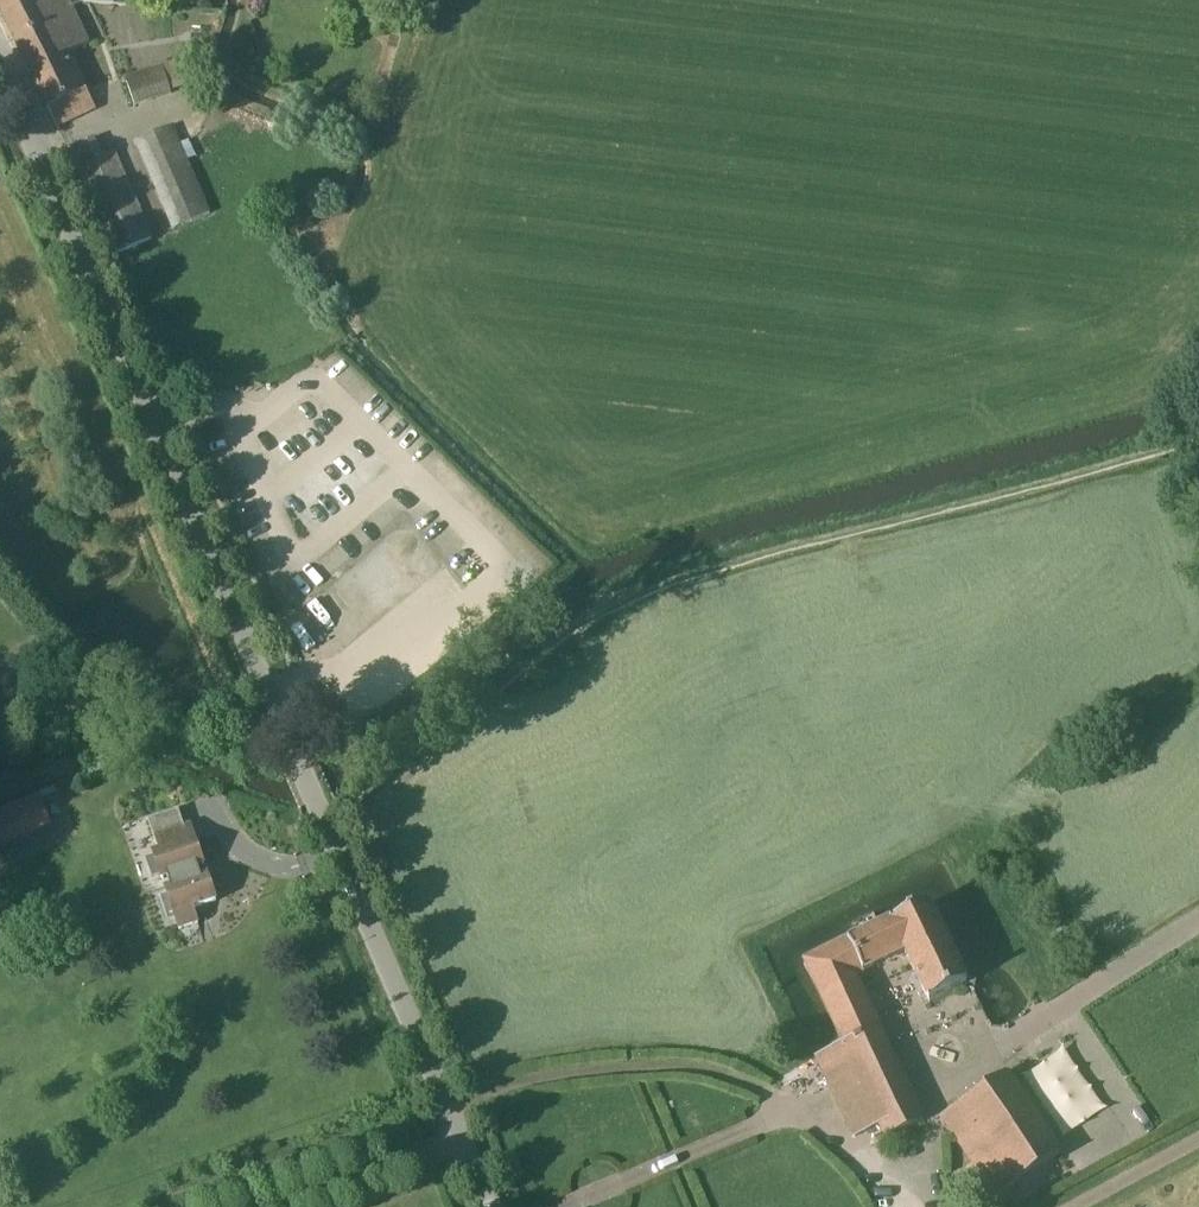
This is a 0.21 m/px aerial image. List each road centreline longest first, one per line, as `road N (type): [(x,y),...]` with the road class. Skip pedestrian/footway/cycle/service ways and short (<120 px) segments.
road 1 (residential): [(0,68),(283,722)]
road 2 (residential): [(493,1206),(283,722)]

